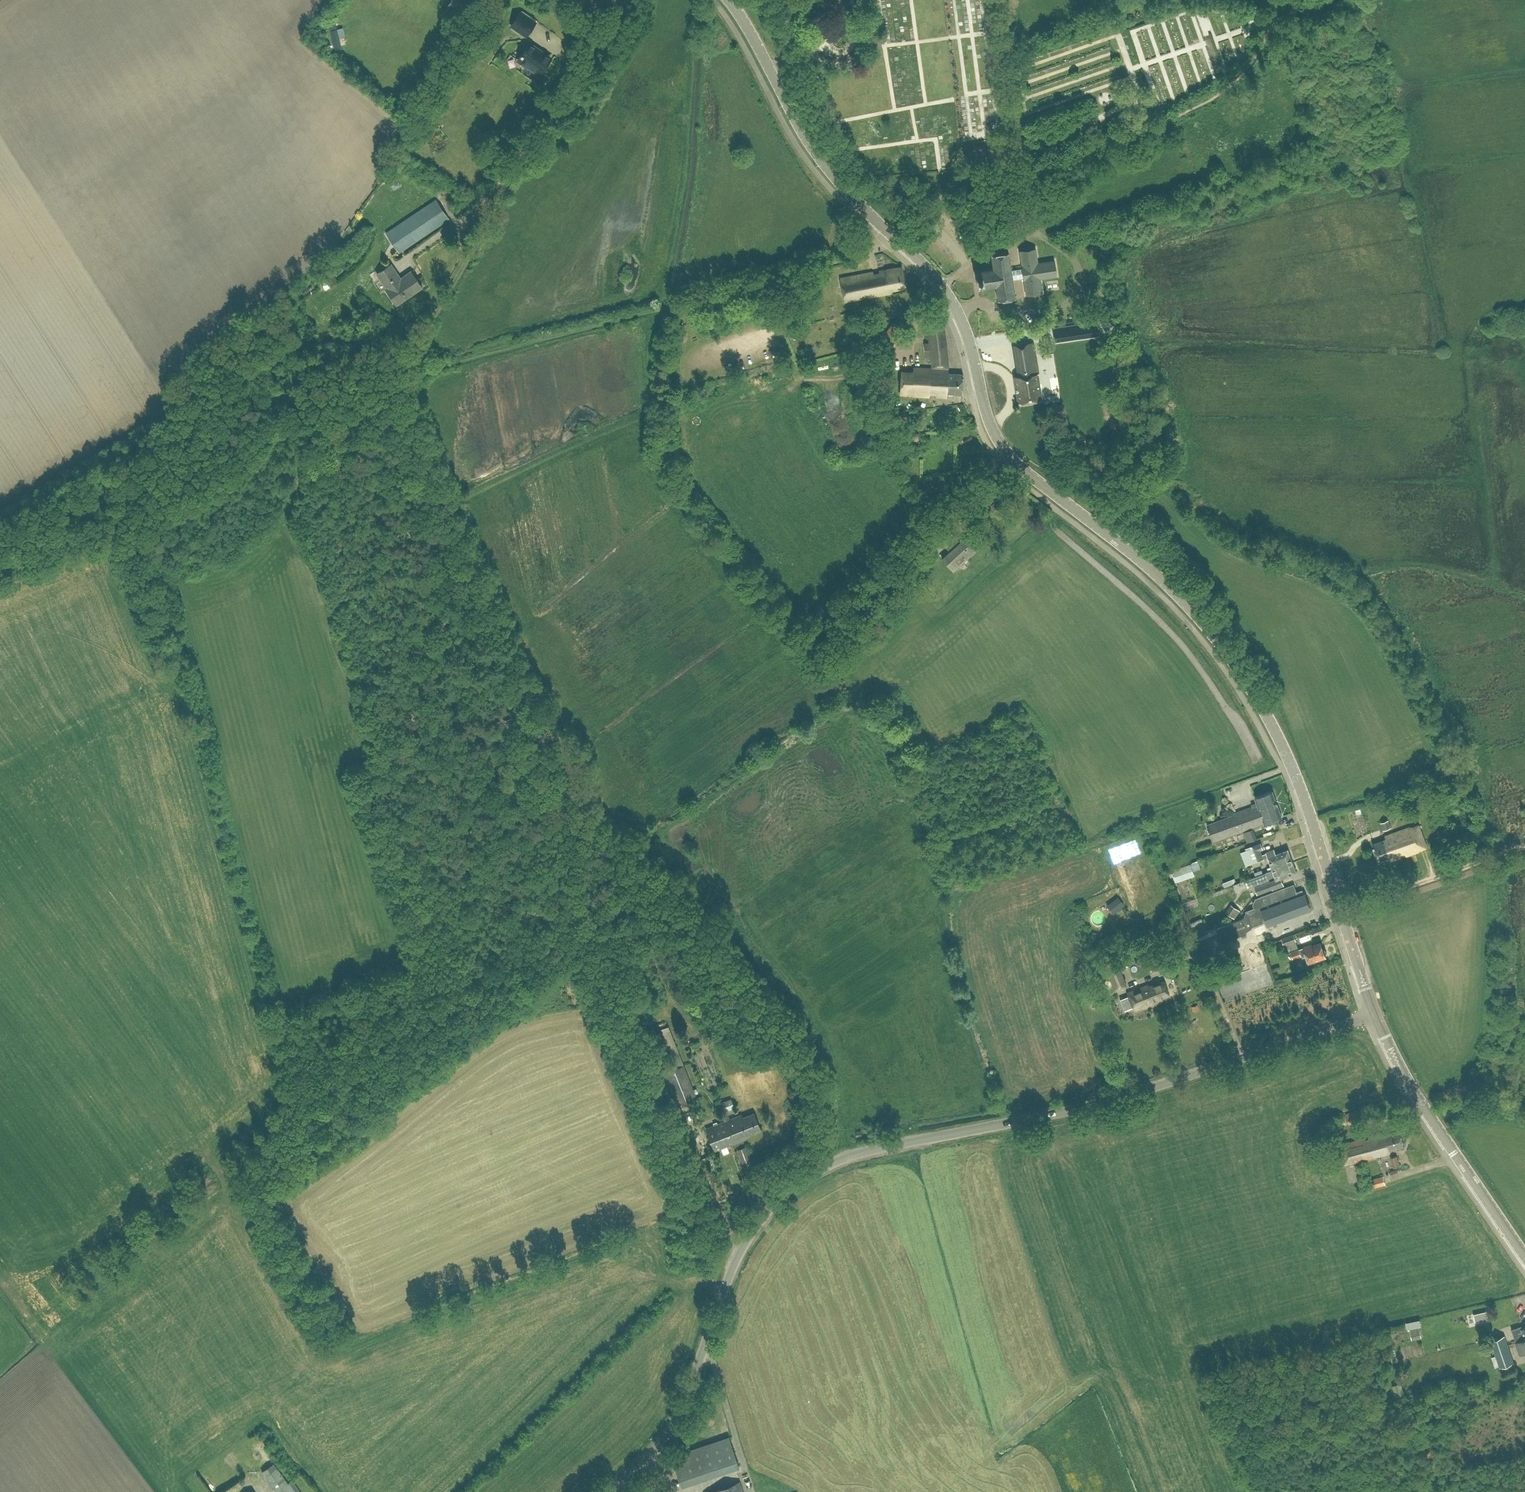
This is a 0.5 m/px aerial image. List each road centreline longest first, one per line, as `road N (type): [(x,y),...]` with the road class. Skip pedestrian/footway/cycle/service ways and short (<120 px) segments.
road 1 (track): [(331,427),(295,489),(323,512),(345,551),(407,704),(442,964),(343,1008),(258,1141),(420,1081),(596,934)]
road 2 (unclassified): [(618,1482),(673,1424),(739,1249),(773,1203),(808,1175),(870,1148),(1103,1102),(1377,1013)]
road 3 (secondary): [(1377,1013),(1306,797),(1268,715),(1183,601),(1008,456),(957,312),(901,244)]
road 4 (secondary): [(901,244),(819,156),(728,0)]
road 5 (secondary): [(1524,1255),(1433,1118),(1377,1013)]
road 6 (track): [(453,224),(511,175),(620,0)]
road 7 (track): [(405,375),(677,302)]
road 8 (unclassified): [(677,302),(901,244)]
road 9 (track): [(405,375),(407,359),(511,175)]
road 10 (track): [(1524,847),(1340,907)]

